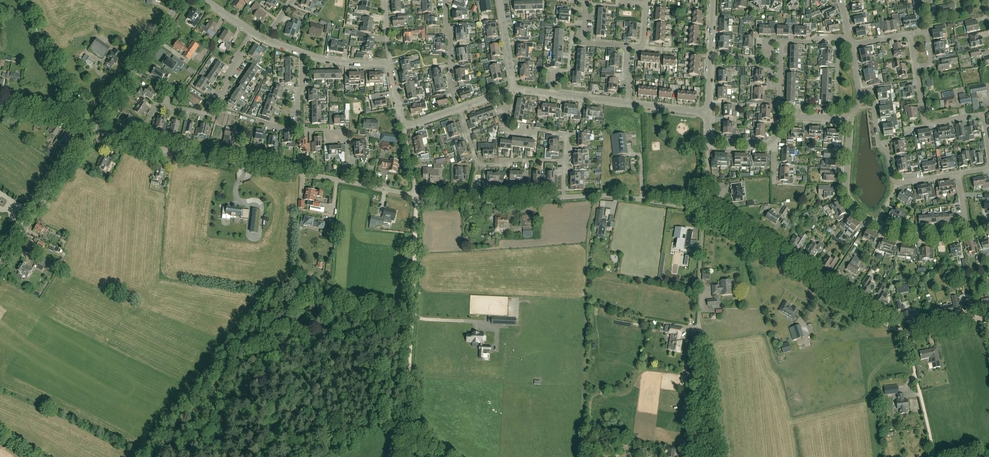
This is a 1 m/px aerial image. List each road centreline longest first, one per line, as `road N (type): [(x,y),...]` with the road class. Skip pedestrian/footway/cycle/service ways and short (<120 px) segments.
road 1 (residential): [(416,197),(217,162),(91,129)]
road 2 (residential): [(906,333),(705,211)]
road 3 (track): [(416,197),(403,425)]
road 4 (residential): [(850,120),(845,188),(861,215),(900,234),(968,232)]
road 5 (residential): [(140,135),(159,106),(210,114),(252,32)]
road 6 (residential): [(958,175),(896,183),(879,146),(871,94),(860,95)]
road 7 (tertiary): [(0,264),(91,129)]
road 8 (tertiary): [(91,129),(182,0)]
road 9 (residential): [(988,154),(982,115),(924,124),(915,68)]
road 10 (residential): [(563,197),(416,197)]
road 11 (residential): [(566,161),(478,163),(459,108)]
road 12 (residential): [(705,211),(613,196),(563,197)]
road 13 (track): [(80,125),(23,0)]
road 14 (residential): [(929,456),(906,333)]
road 15 (residential): [(566,161),(566,135),(508,127),(514,90)]
road 16 (track): [(703,336),(720,456)]
road 17 (track): [(703,336),(697,456)]

